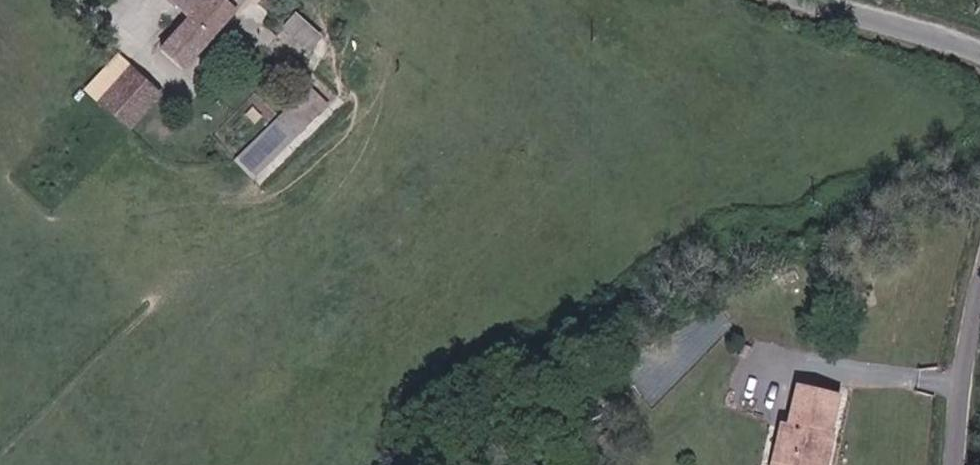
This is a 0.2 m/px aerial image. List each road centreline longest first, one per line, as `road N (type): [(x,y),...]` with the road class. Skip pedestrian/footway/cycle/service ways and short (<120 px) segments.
road 1 (unclassified): [(810,0),(979,49)]
road 2 (unclassified): [(960,464),(979,312)]

